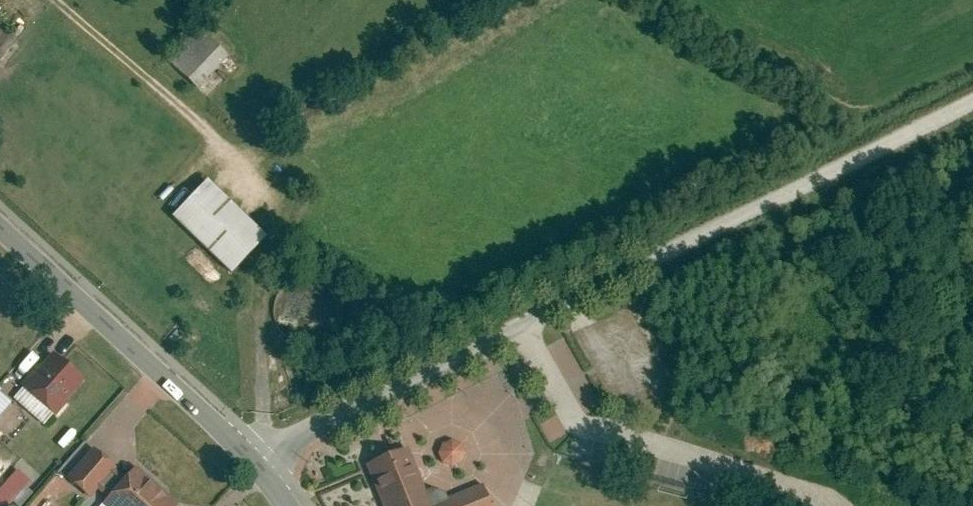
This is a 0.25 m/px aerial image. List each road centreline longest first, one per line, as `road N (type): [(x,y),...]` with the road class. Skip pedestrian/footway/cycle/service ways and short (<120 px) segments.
road 1 (unclassified): [(972,95),(257,463)]
road 2 (track): [(522,330),(568,419),(809,505)]
road 3 (tertiary): [(257,463),(0,228)]

